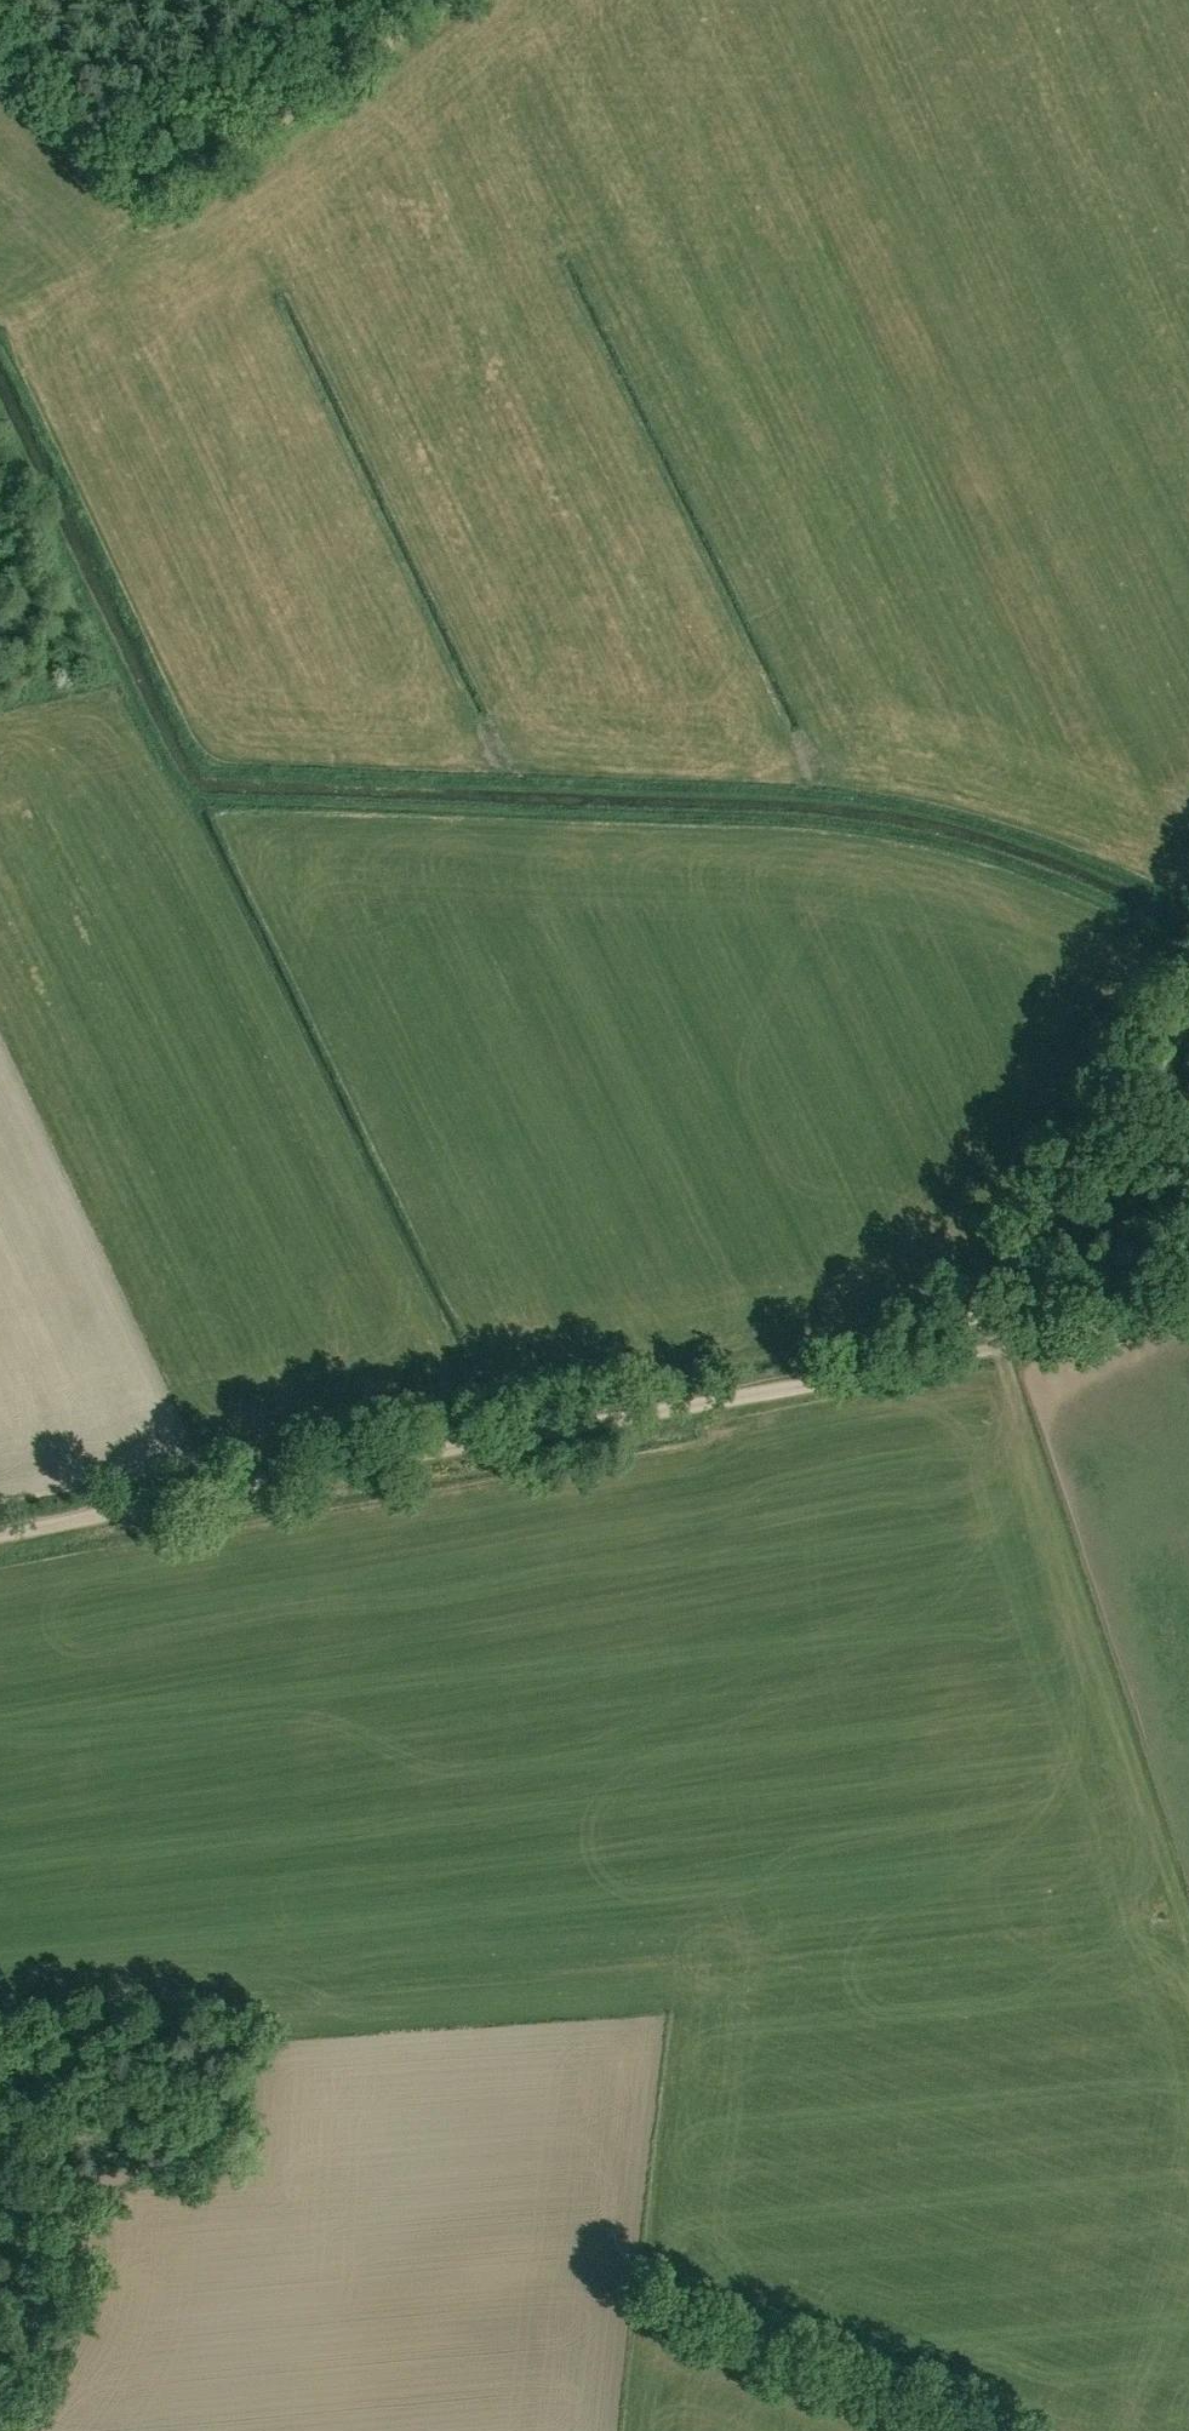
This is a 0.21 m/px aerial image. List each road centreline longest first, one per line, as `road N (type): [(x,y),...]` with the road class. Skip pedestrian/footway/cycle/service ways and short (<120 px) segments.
road 1 (track): [(0,1531),(945,1358)]
road 2 (track): [(945,1358),(1188,1016)]
road 3 (track): [(945,1358),(1188,1311)]

